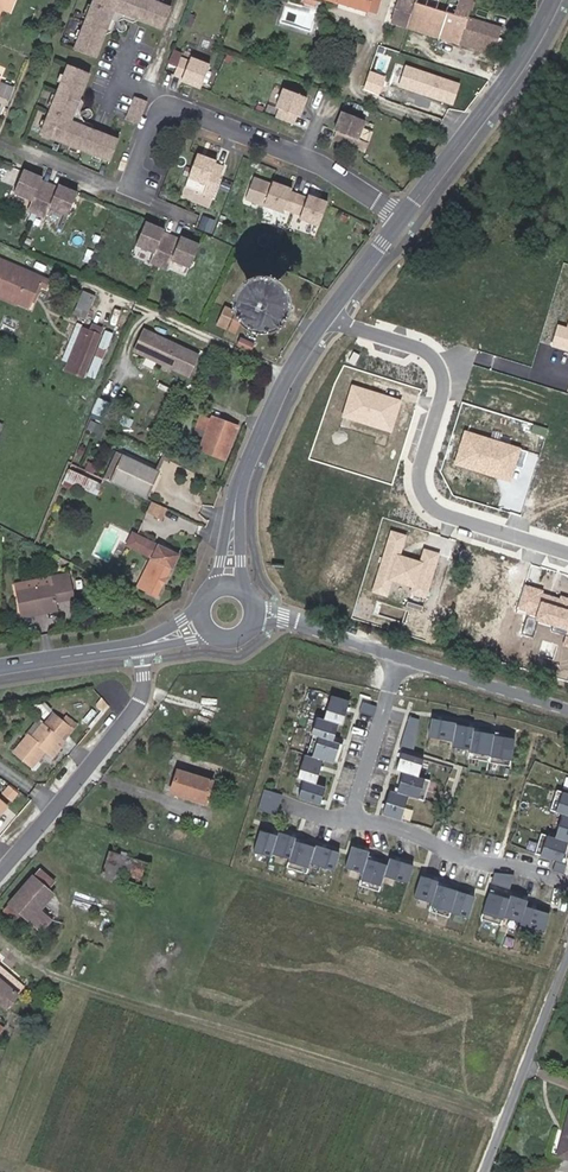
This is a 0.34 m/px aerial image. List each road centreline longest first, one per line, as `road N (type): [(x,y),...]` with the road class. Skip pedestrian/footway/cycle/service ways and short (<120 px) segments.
road 1 (residential): [(403,219),(318,162),(172,109),(150,122),(126,189),(0,146)]
road 2 (residential): [(330,315),(426,349),(441,365),(446,384),(420,472),(423,493),(443,512),(567,553)]
road 3 (tertiary): [(229,586),(241,483),(288,377),(330,315)]
road 4 (residential): [(0,875),(143,694),(141,645)]
road 5 (tertiary): [(403,219),(521,60),(549,0)]
road 6 (residential): [(485,1171),(567,954)]
road 7 (residential): [(350,821),(400,829),(467,860),(567,884)]
road 8 (residential): [(567,709),(401,655)]
road 9 (residential): [(401,655),(350,821)]
road 10 (residential): [(401,655),(255,613)]
road 11 (tertiary): [(141,645),(0,669)]
road 12 (tertiary): [(330,315),(403,219)]

